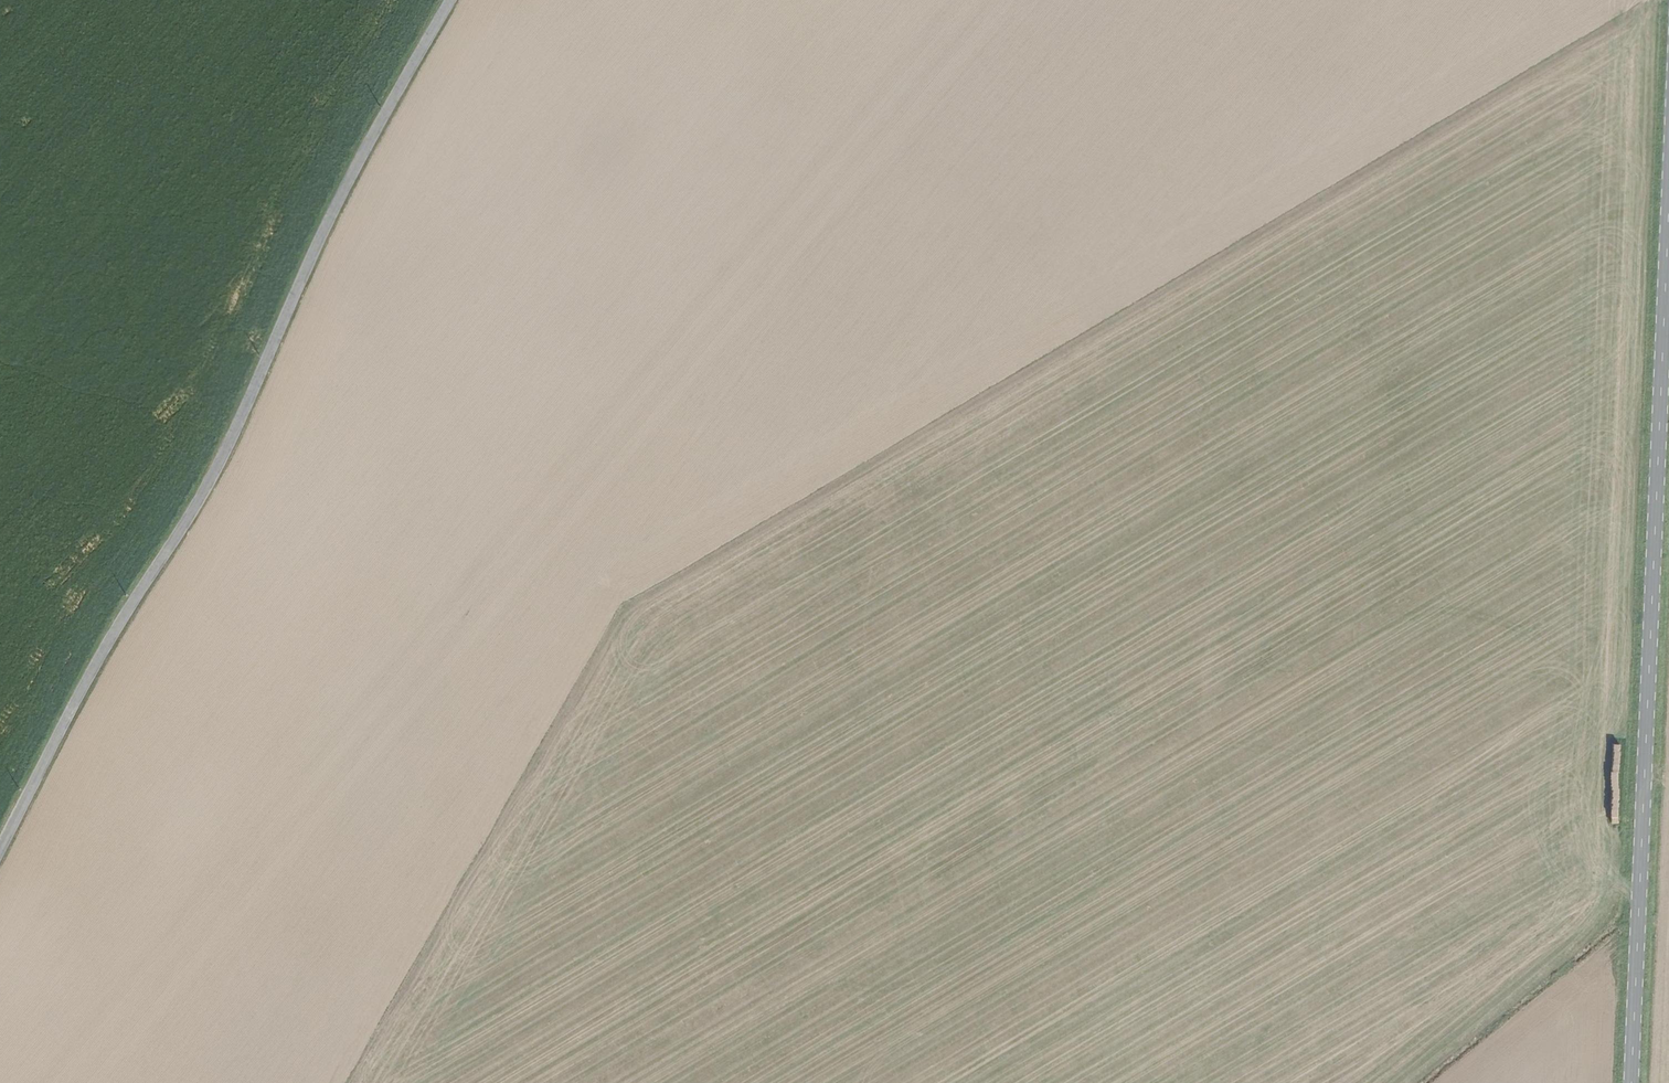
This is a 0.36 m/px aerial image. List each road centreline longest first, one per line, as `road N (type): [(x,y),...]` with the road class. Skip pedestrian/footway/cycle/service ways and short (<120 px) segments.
road 1 (secondary): [(1625,1082),(1668,49)]
road 2 (unclassified): [(0,850),(374,150),(478,0)]

